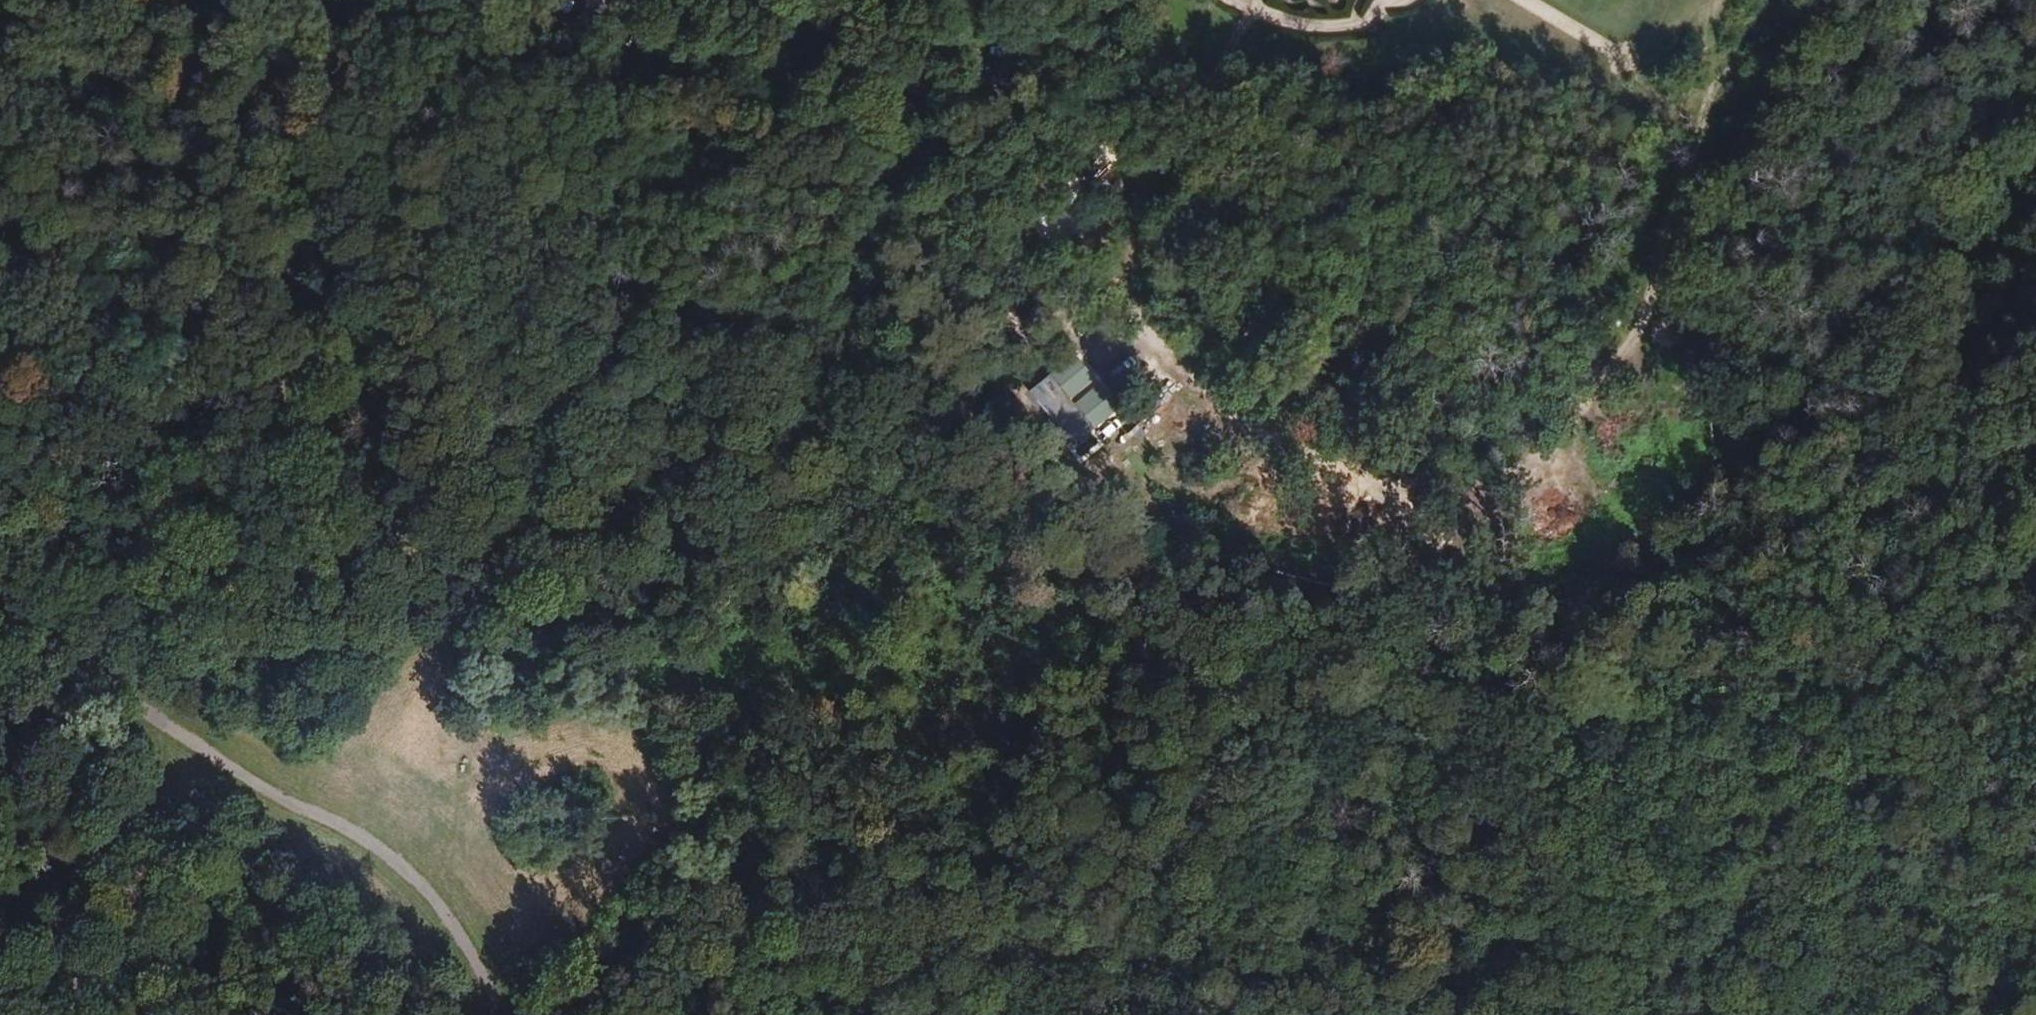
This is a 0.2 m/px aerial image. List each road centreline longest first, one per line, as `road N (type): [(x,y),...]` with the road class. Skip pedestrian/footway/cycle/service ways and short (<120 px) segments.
road 1 (track): [(259,0),(281,39),(346,62),(441,29),(506,32),(703,113),(818,196),(1034,489),(1092,555),(1188,624),(1327,654),(1575,637),(1721,677),(1819,751),(1905,887),(1986,969),(2035,995)]
road 2 (track): [(1045,0),(1055,149),(1101,266),(1138,324),(1202,390),(1266,431),(1328,461),(1420,479),(1496,477),(1542,462),(1585,428),(1598,378),(1574,248),(1589,182),(1708,0)]
road 3 (track): [(495,1014),(461,951),(385,856),(261,791),(0,612)]

